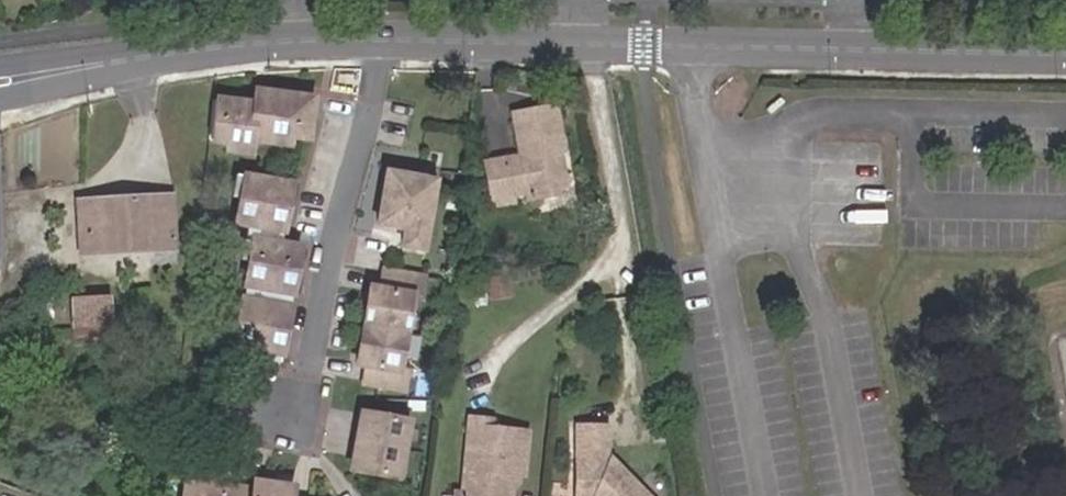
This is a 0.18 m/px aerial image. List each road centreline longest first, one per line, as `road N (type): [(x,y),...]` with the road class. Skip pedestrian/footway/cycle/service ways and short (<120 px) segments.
road 1 (tertiary): [(385,34),(1065,47)]
road 2 (residential): [(385,34),(299,410)]
road 3 (tertiary): [(137,56),(242,36),(385,34)]
road 4 (tertiary): [(0,99),(137,56)]
road 5 (tertiary): [(137,56),(0,67)]

